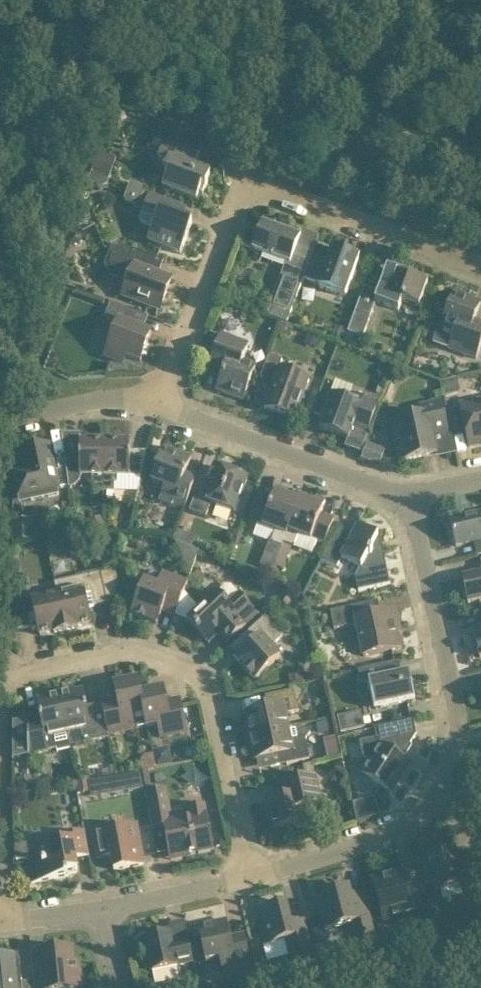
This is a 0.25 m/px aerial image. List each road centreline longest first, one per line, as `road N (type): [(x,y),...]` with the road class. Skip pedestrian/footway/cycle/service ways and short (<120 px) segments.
road 1 (residential): [(3,923),(1,698),(17,678),(133,652),(194,674),(207,690),(249,878)]
road 2 (residential): [(406,496),(457,706),(441,800),(397,835),(249,878)]
road 3 (residential): [(480,266),(245,182),(158,403)]
road 4 (residential): [(406,496),(158,403)]
road 5 (residential): [(158,403),(116,399),(0,423)]
road 6 (residential): [(249,878),(103,908)]

